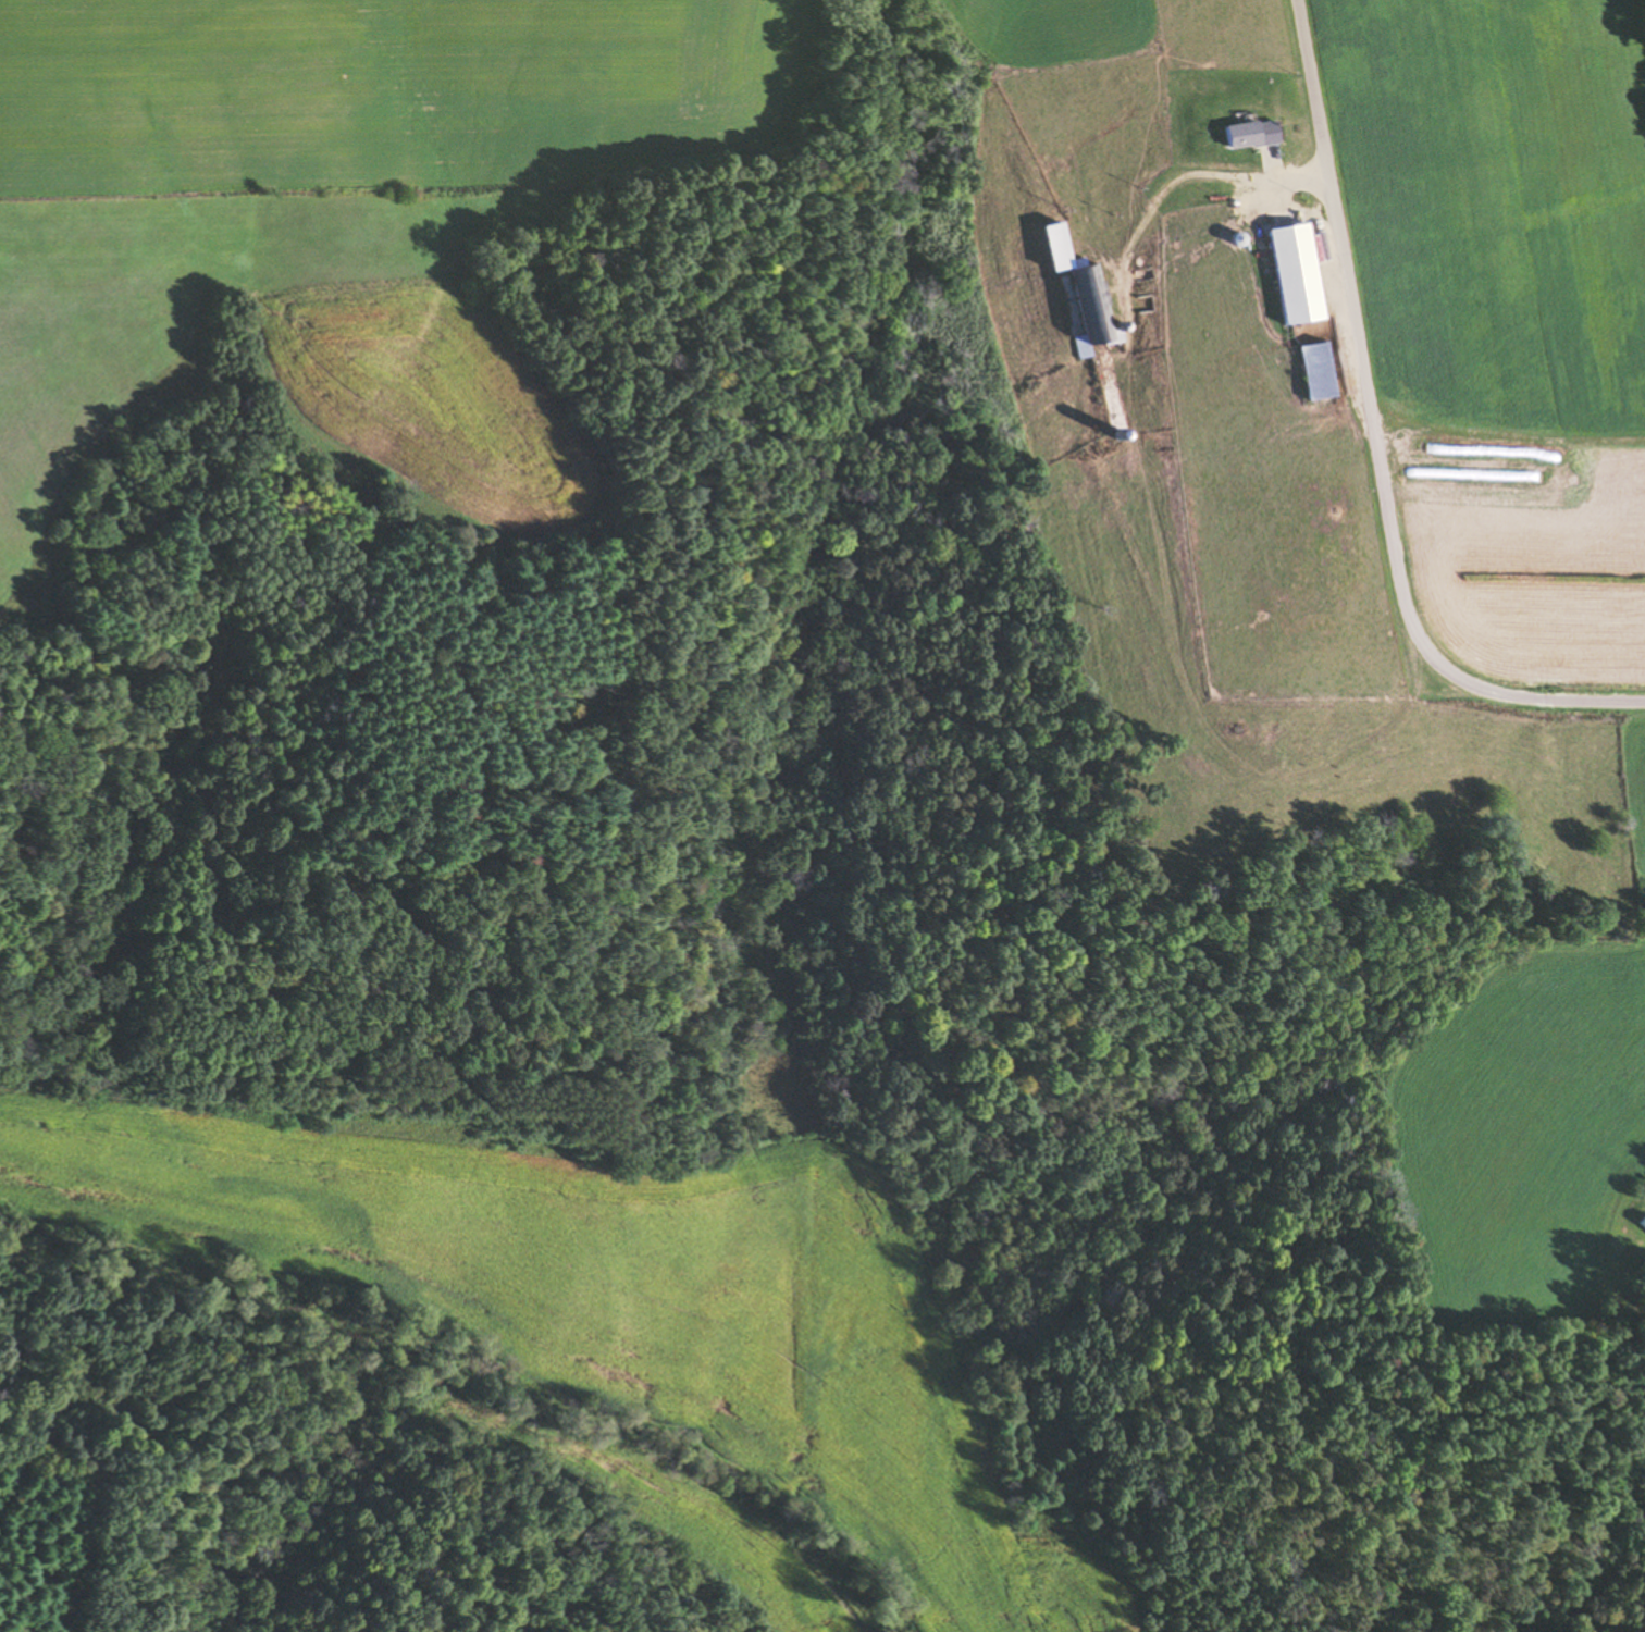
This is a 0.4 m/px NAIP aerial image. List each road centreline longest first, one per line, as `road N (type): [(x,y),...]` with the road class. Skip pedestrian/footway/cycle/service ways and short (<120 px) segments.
road 1 (residential): [(1644,700),(1525,696),(1474,682),(1442,662),(1409,616),(1299,0)]

